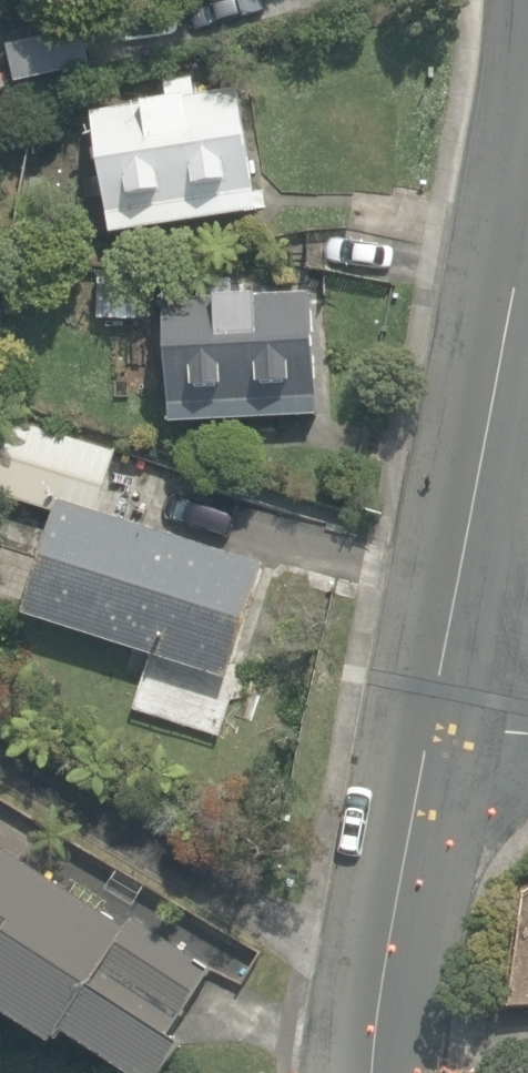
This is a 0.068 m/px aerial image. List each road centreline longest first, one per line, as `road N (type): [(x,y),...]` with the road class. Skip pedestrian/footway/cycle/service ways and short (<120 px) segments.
road 1 (residential): [(430,721),(527,182)]
road 2 (residential): [(379,1072),(430,721)]

